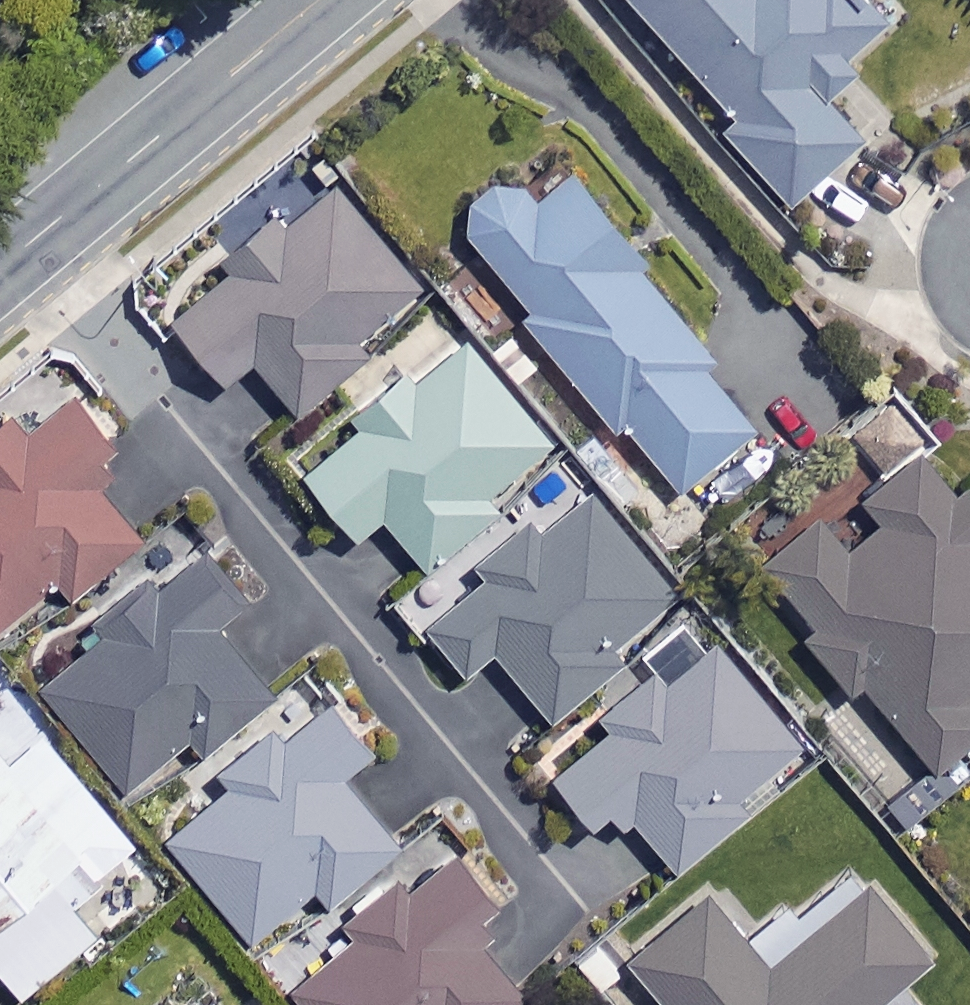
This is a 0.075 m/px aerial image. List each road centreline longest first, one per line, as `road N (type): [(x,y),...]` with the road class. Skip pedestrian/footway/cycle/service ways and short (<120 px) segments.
road 1 (residential): [(29,242),(563,876)]
road 2 (tertiary): [(321,0),(29,242)]

